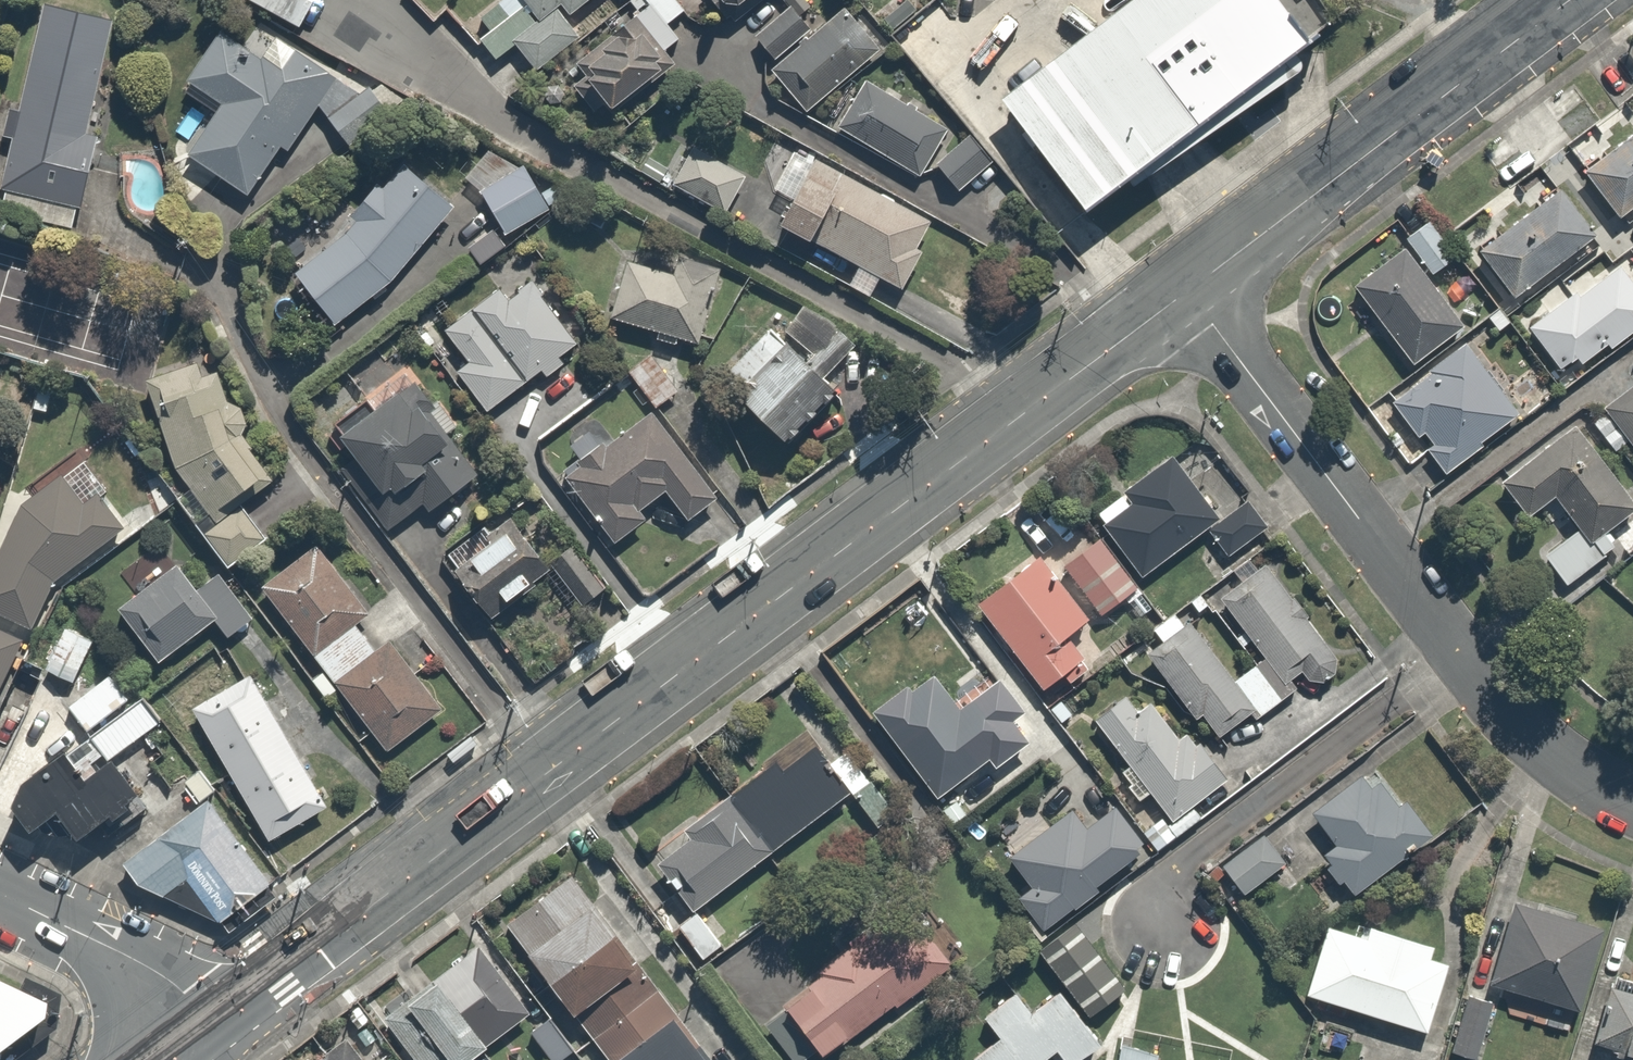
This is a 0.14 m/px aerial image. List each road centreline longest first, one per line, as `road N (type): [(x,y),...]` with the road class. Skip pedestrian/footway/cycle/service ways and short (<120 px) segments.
road 1 (secondary): [(215,1025),(1189,289)]
road 2 (secondary): [(1189,289),(1570,0)]
road 3 (residential): [(1460,656),(1189,289)]
road 4 (residential): [(1460,656),(1170,871),(1161,926)]
road 5 (residential): [(0,894),(185,989),(215,1025)]
road 6 (residential): [(1632,806),(1545,751),(1460,656)]

